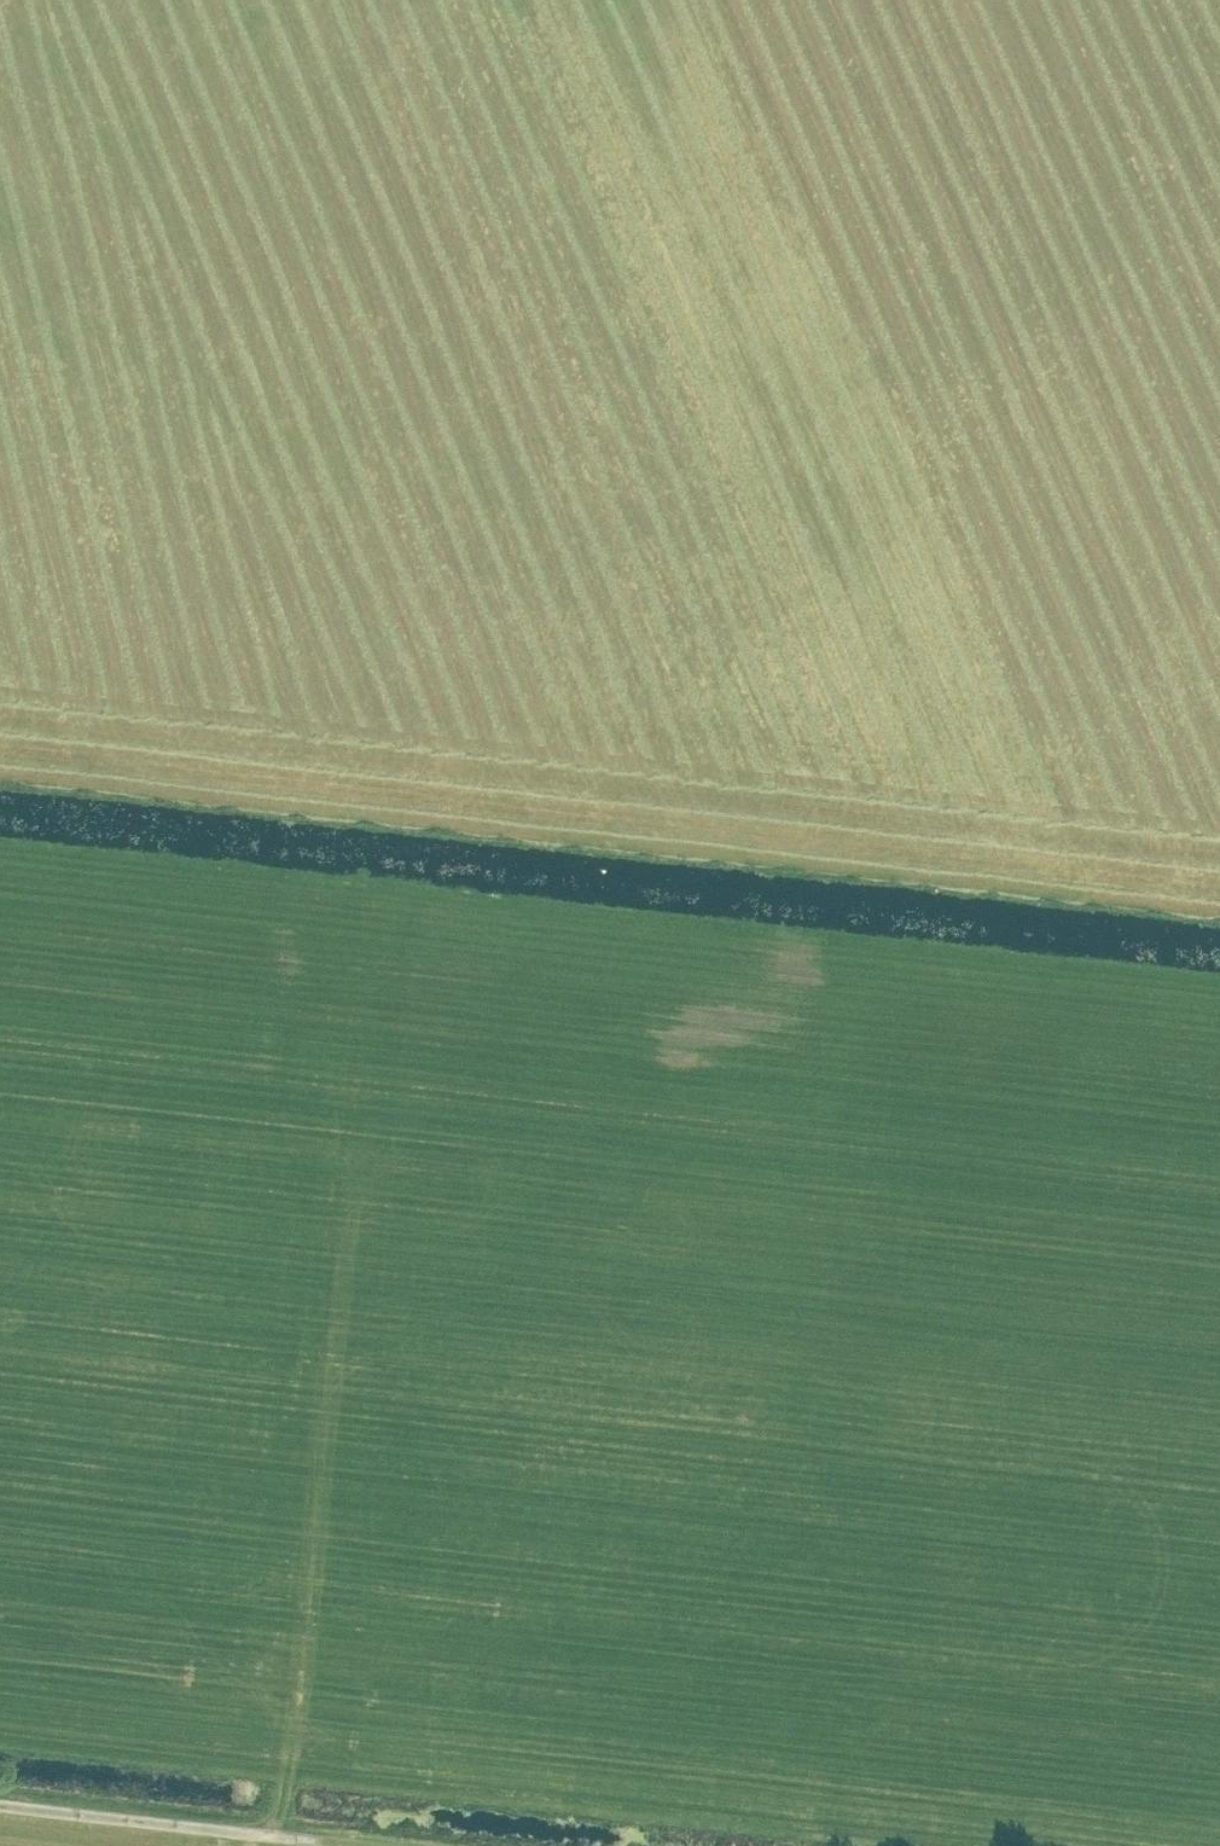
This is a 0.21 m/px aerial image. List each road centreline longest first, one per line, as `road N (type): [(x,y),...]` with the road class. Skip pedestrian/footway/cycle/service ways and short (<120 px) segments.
road 1 (track): [(0,1805),(356,1845)]

